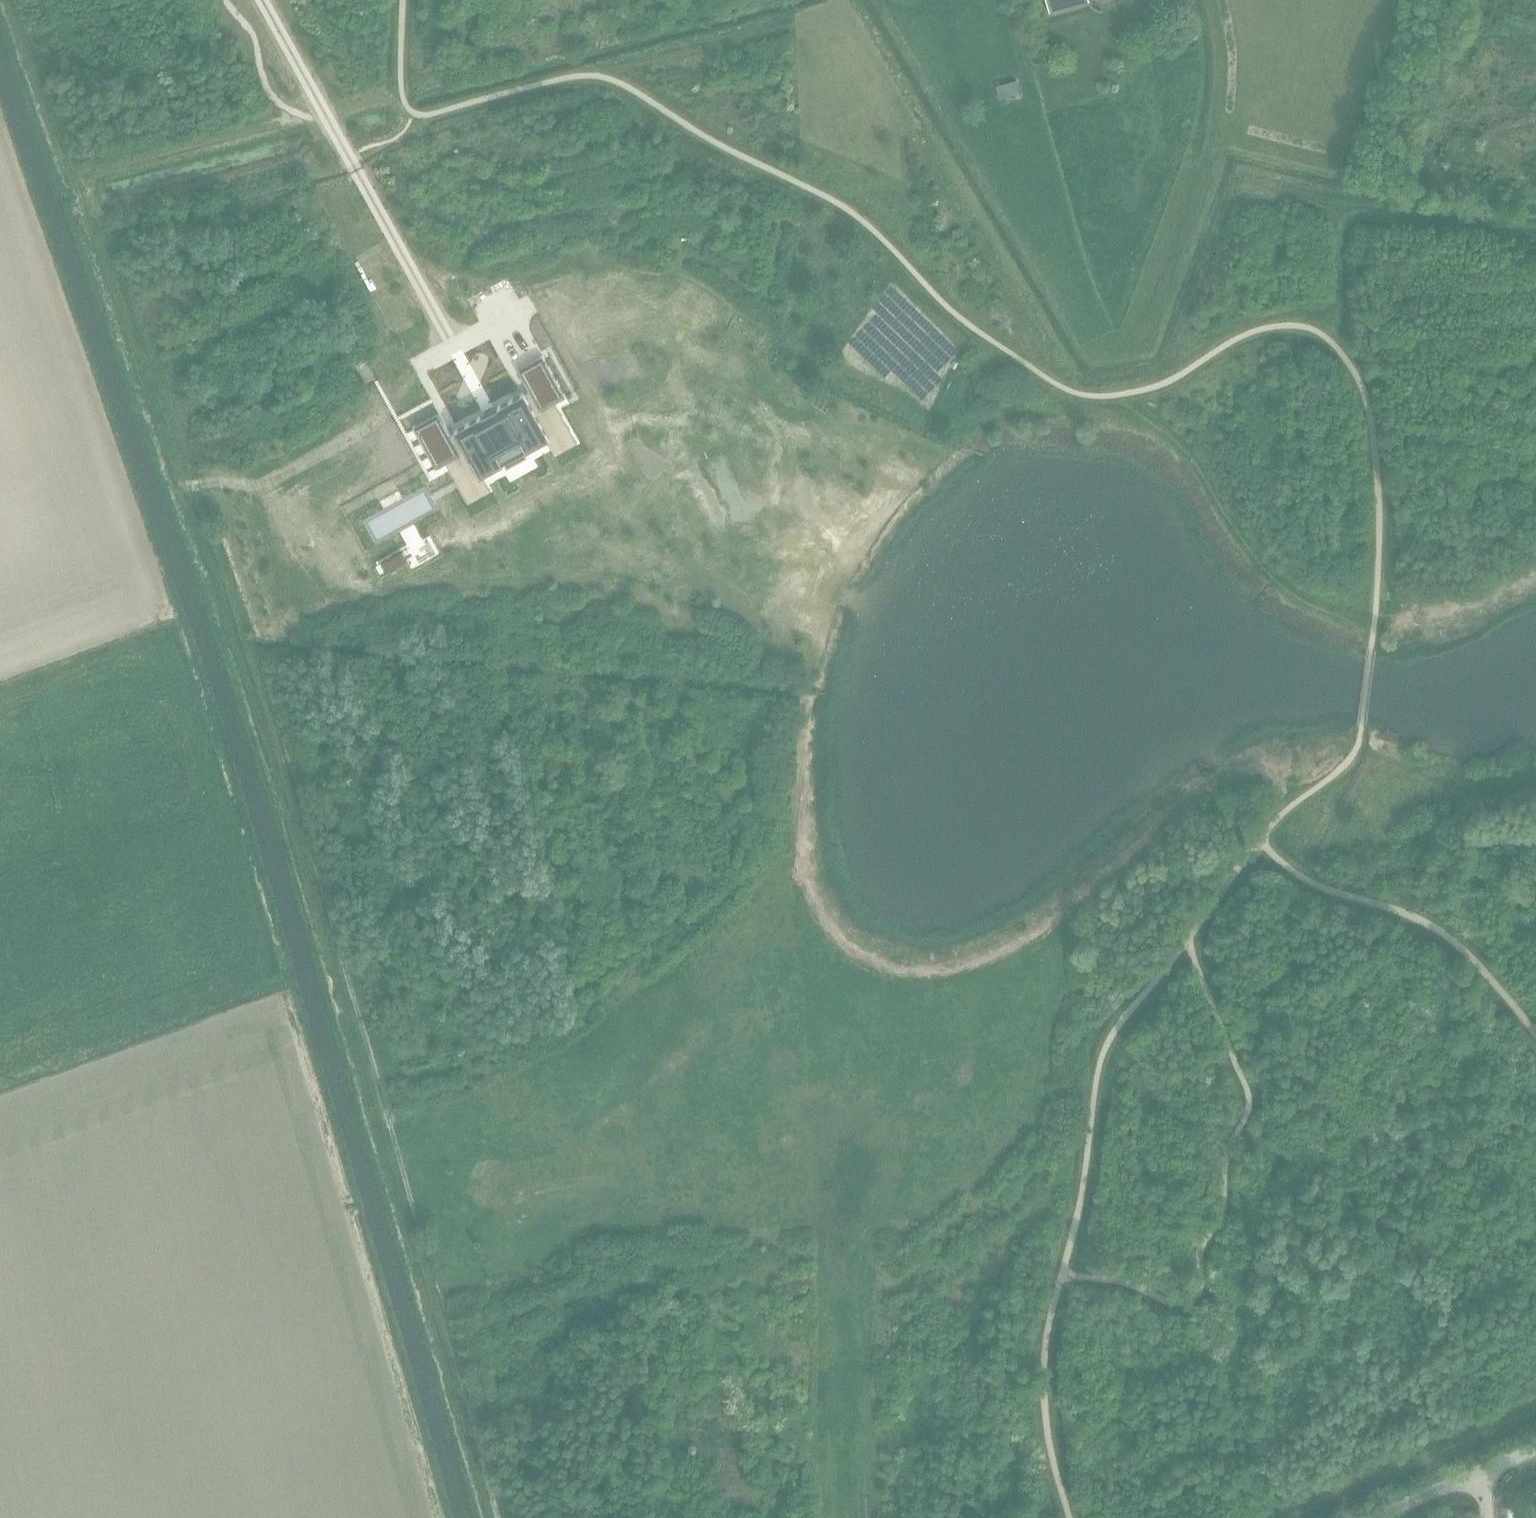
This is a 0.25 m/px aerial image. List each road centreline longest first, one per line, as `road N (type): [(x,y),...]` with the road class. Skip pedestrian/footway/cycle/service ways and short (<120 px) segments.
road 1 (track): [(490,1517),(237,641),(88,209),(345,152),(397,136),(411,114)]
road 2 (track): [(1535,1398),(1254,1517)]
road 3 (unclassified): [(1376,1517),(1535,1448)]

